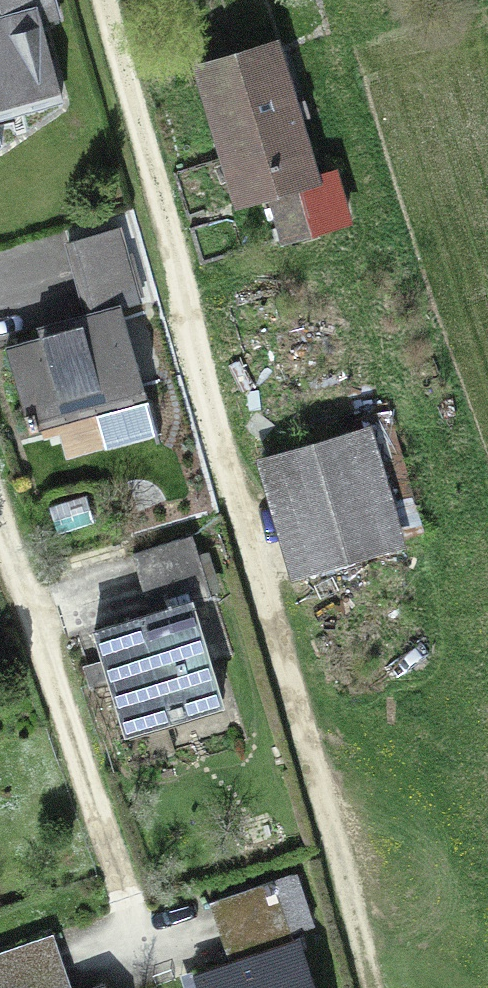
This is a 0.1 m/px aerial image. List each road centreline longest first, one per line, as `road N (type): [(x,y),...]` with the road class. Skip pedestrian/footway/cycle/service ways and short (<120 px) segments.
road 1 (track): [(349,900),(329,799),(235,492),(108,0)]
road 2 (track): [(129,914),(0,540)]

